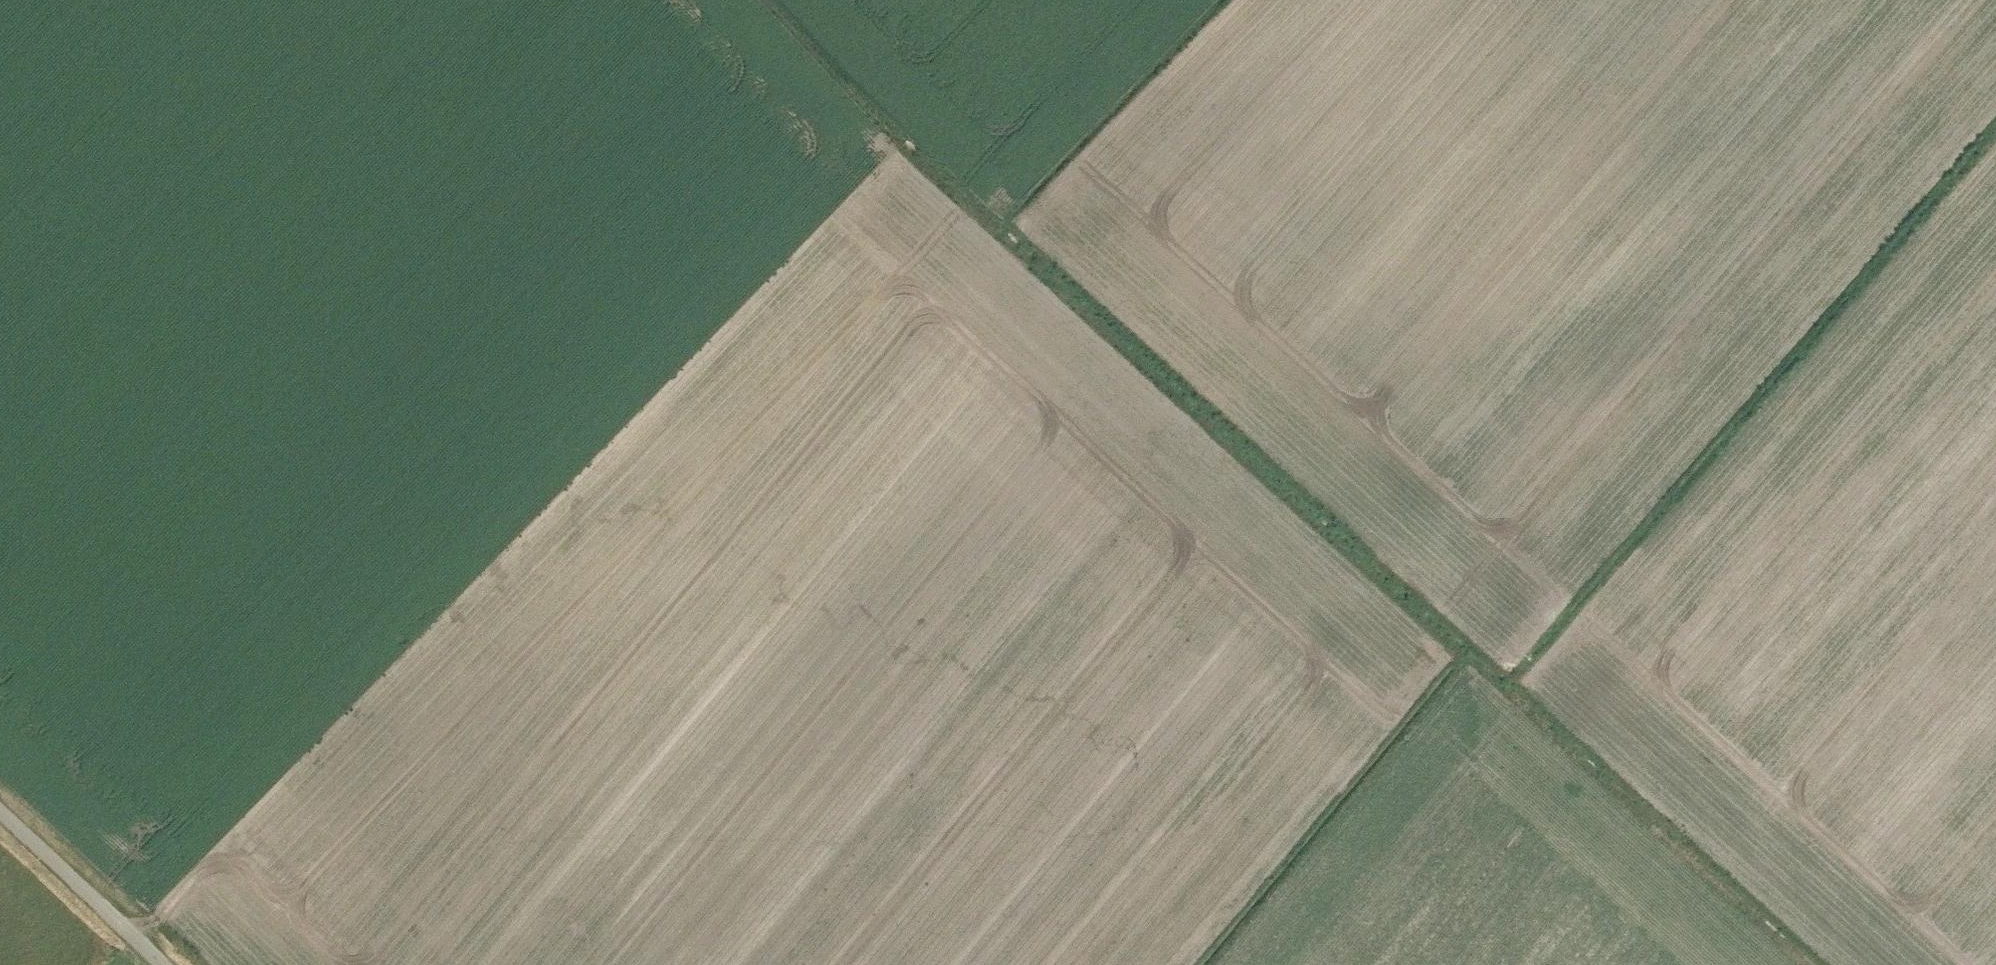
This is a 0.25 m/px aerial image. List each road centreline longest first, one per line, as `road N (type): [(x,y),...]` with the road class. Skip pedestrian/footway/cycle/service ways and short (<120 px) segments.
road 1 (unclassified): [(163,964),(0,811)]

